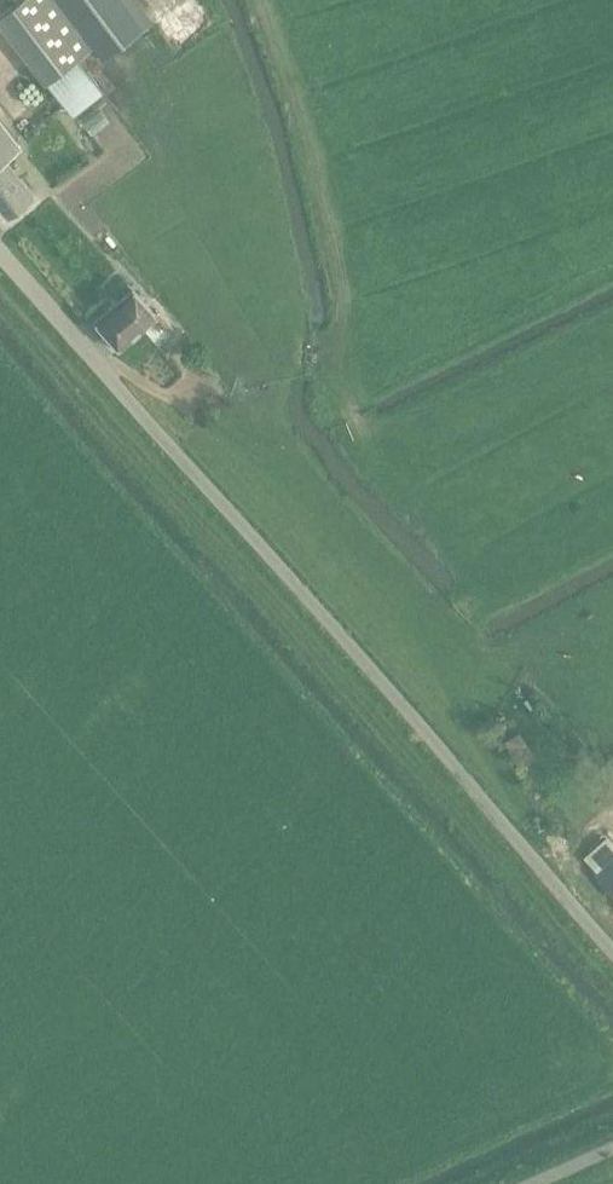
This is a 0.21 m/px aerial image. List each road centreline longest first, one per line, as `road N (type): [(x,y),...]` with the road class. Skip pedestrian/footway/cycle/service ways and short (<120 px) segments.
road 1 (unclassified): [(612,949),(0,252)]

